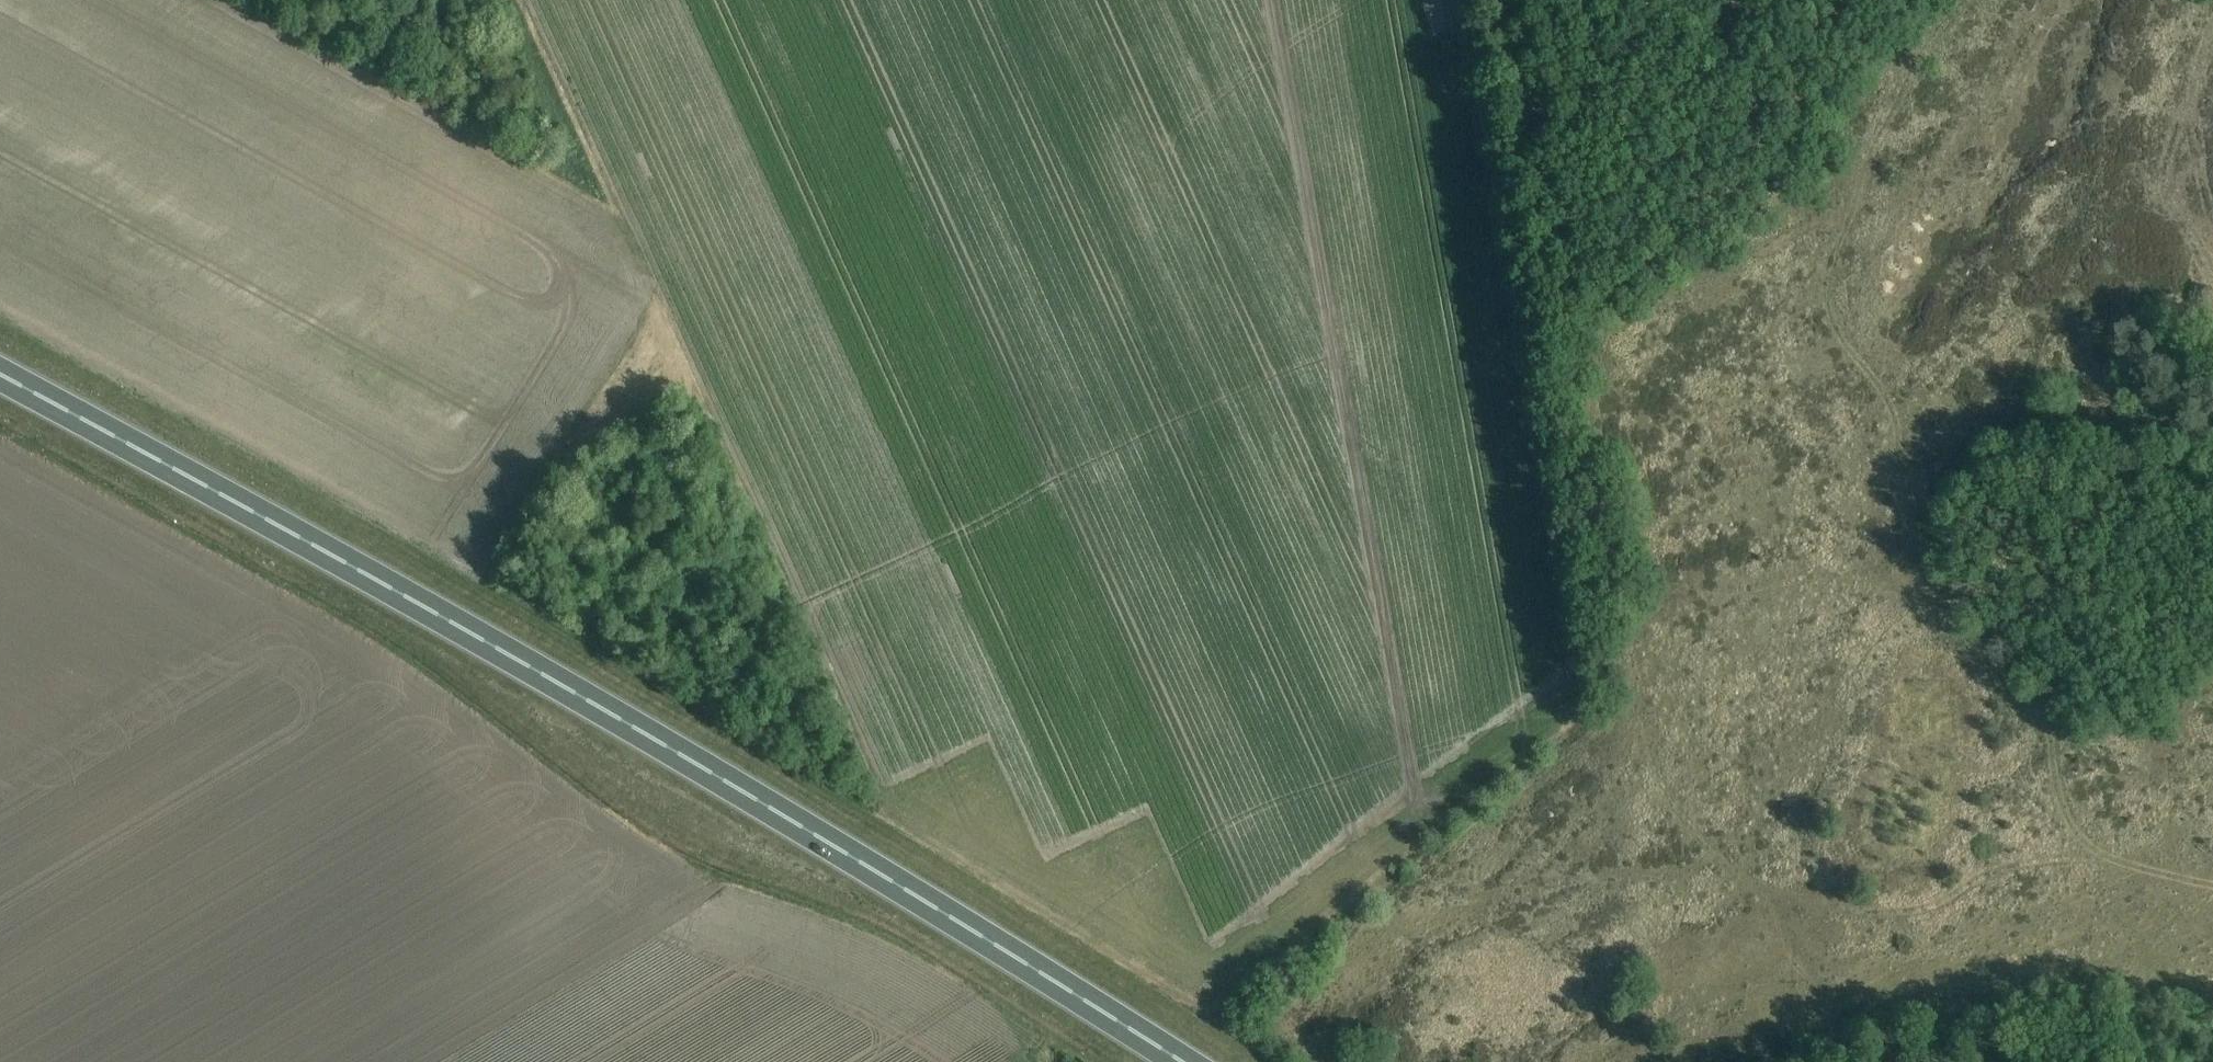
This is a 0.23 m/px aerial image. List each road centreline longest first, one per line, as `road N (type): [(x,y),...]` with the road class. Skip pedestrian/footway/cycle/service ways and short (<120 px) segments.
road 1 (trunk): [(1182,1061),(600,709),(0,375)]
road 2 (track): [(1752,886),(1912,913),(2028,866),(2106,859),(2075,830),(2047,720),(1995,667)]

